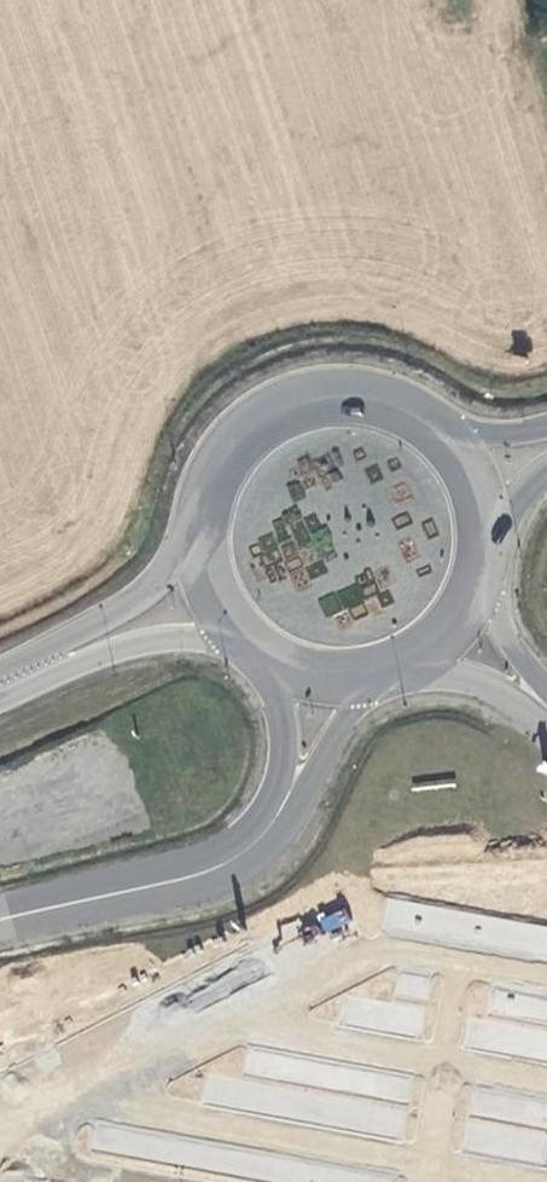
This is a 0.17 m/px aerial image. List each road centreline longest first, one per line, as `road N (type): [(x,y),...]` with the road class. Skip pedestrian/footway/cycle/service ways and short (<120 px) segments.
road 1 (primary): [(450,429),(406,400),(355,388),(278,403),(219,454),(194,528)]
road 2 (tertiary): [(0,923),(215,872),(275,828)]
road 3 (primary): [(0,705),(124,650),(237,646)]
road 4 (primary): [(194,528),(147,593),(71,640),(0,671)]
road 5 (primary): [(379,687),(436,661),(467,630),(488,591),(497,537)]
road 6 (tertiary): [(275,828),(379,687)]
road 7 (tertiary): [(265,668),(288,740),(275,828)]
road 8 (primary): [(194,528),(199,579),(237,646)]
road 9 (primary): [(497,537),(489,490),(450,429)]

